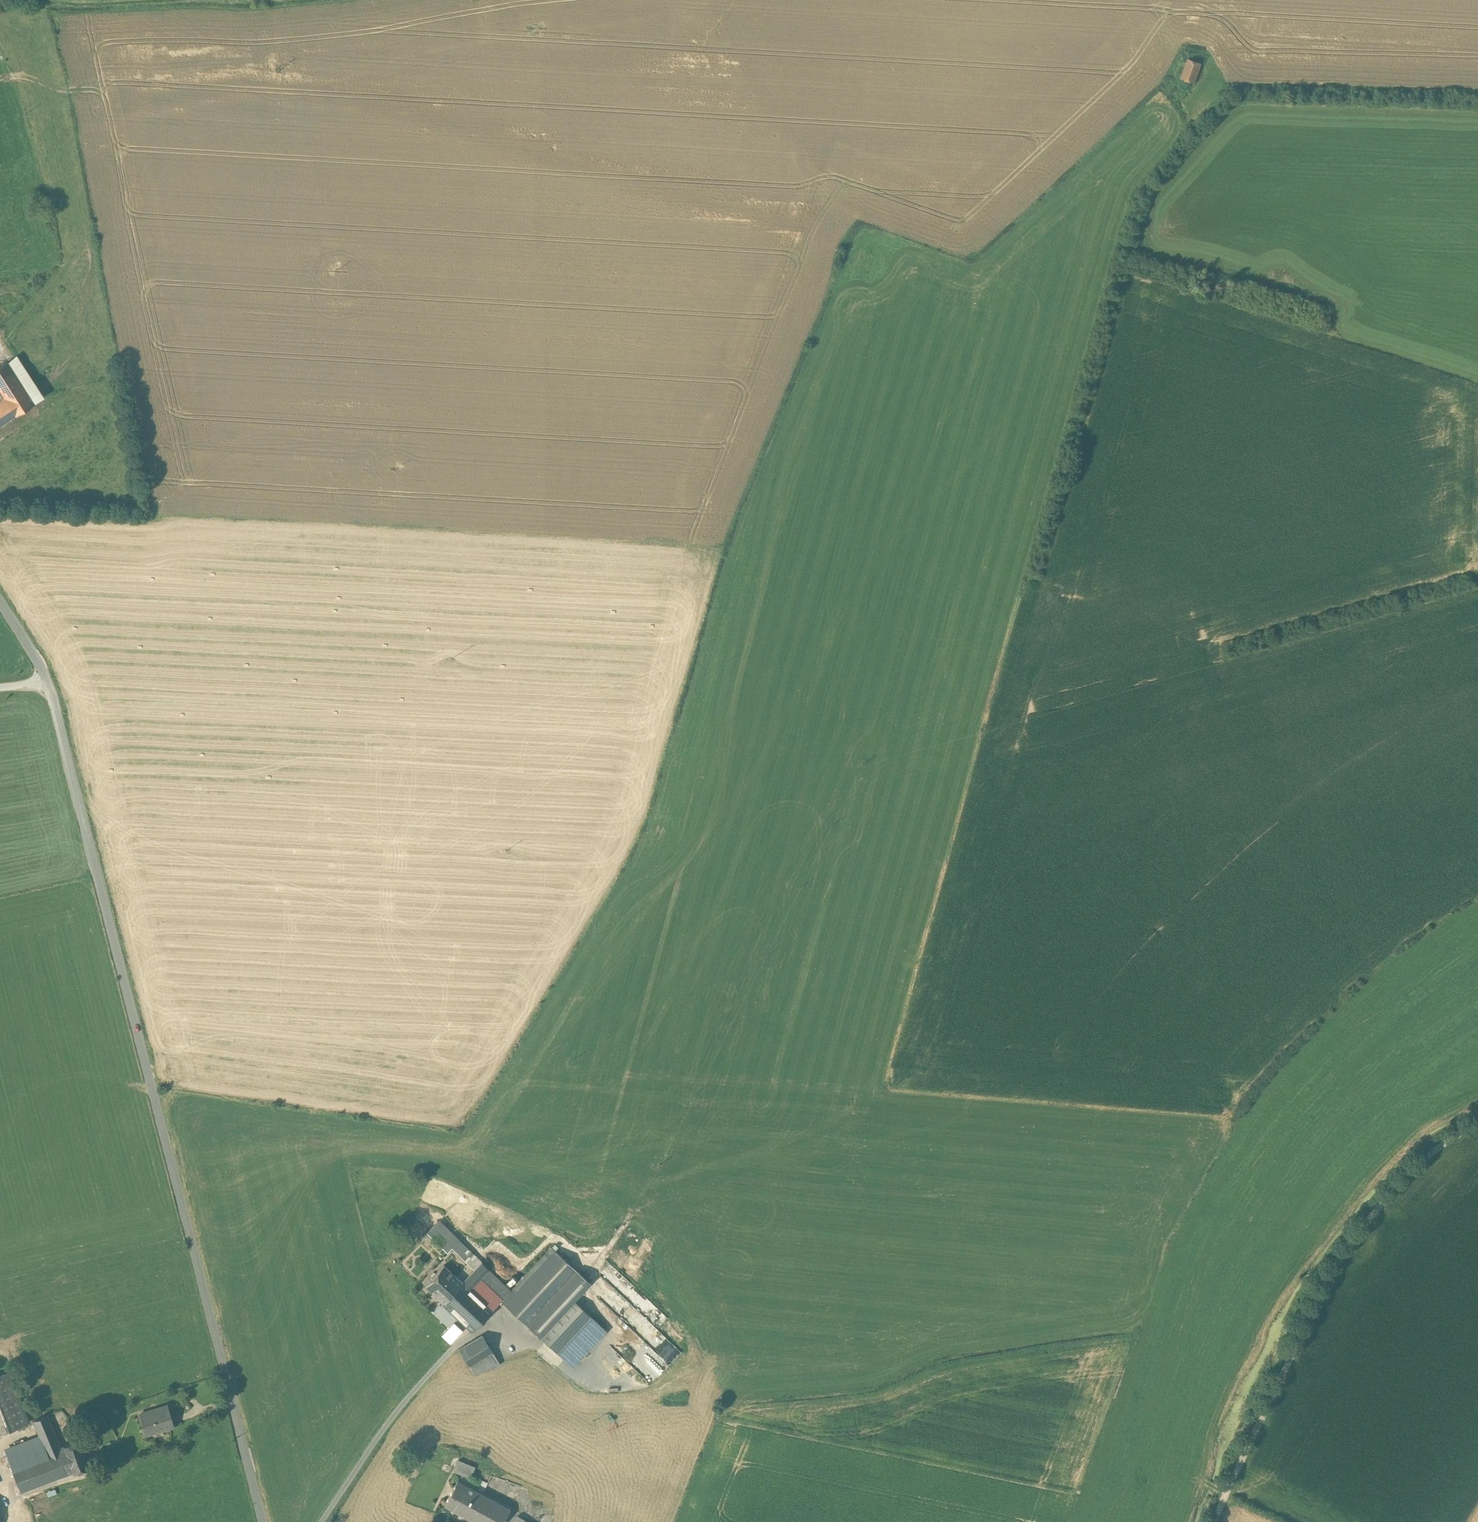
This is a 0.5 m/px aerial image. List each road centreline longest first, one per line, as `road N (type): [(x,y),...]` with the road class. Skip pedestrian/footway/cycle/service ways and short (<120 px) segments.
road 1 (unclassified): [(264,1521),(48,682),(0,602)]
road 2 (unclassified): [(1477,1127),(1405,1172),(1331,1268),(1214,1521)]

